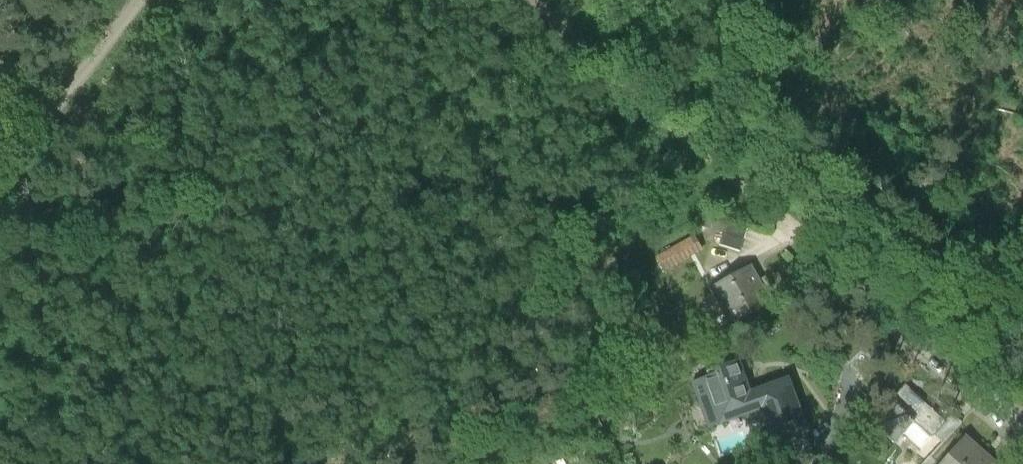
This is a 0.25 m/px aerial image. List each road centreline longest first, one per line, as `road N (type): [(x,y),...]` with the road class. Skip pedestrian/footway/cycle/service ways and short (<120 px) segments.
road 1 (residential): [(1022,411),(800,214)]
road 2 (track): [(169,0),(47,157),(0,199)]

